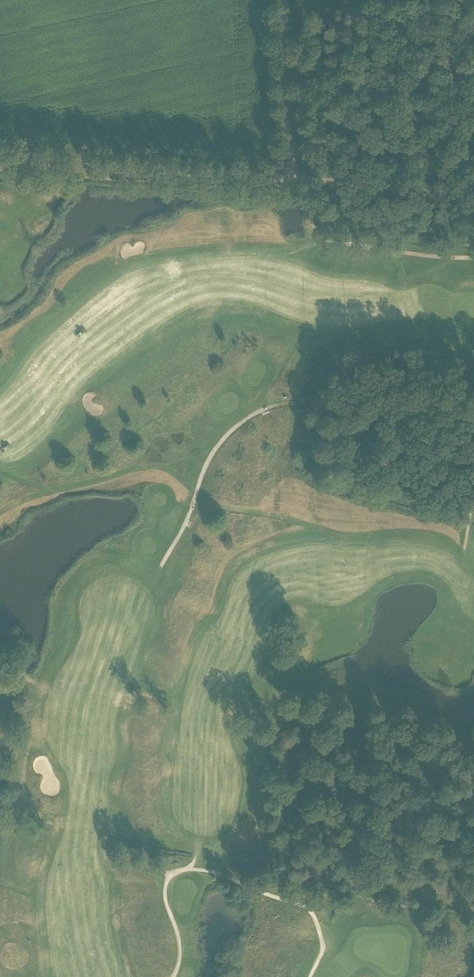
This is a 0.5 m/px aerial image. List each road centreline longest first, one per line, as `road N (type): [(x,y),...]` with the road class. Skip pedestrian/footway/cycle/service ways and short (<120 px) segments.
road 1 (unclassified): [(473,194),(0,161)]
road 2 (track): [(284,180),(281,0)]

